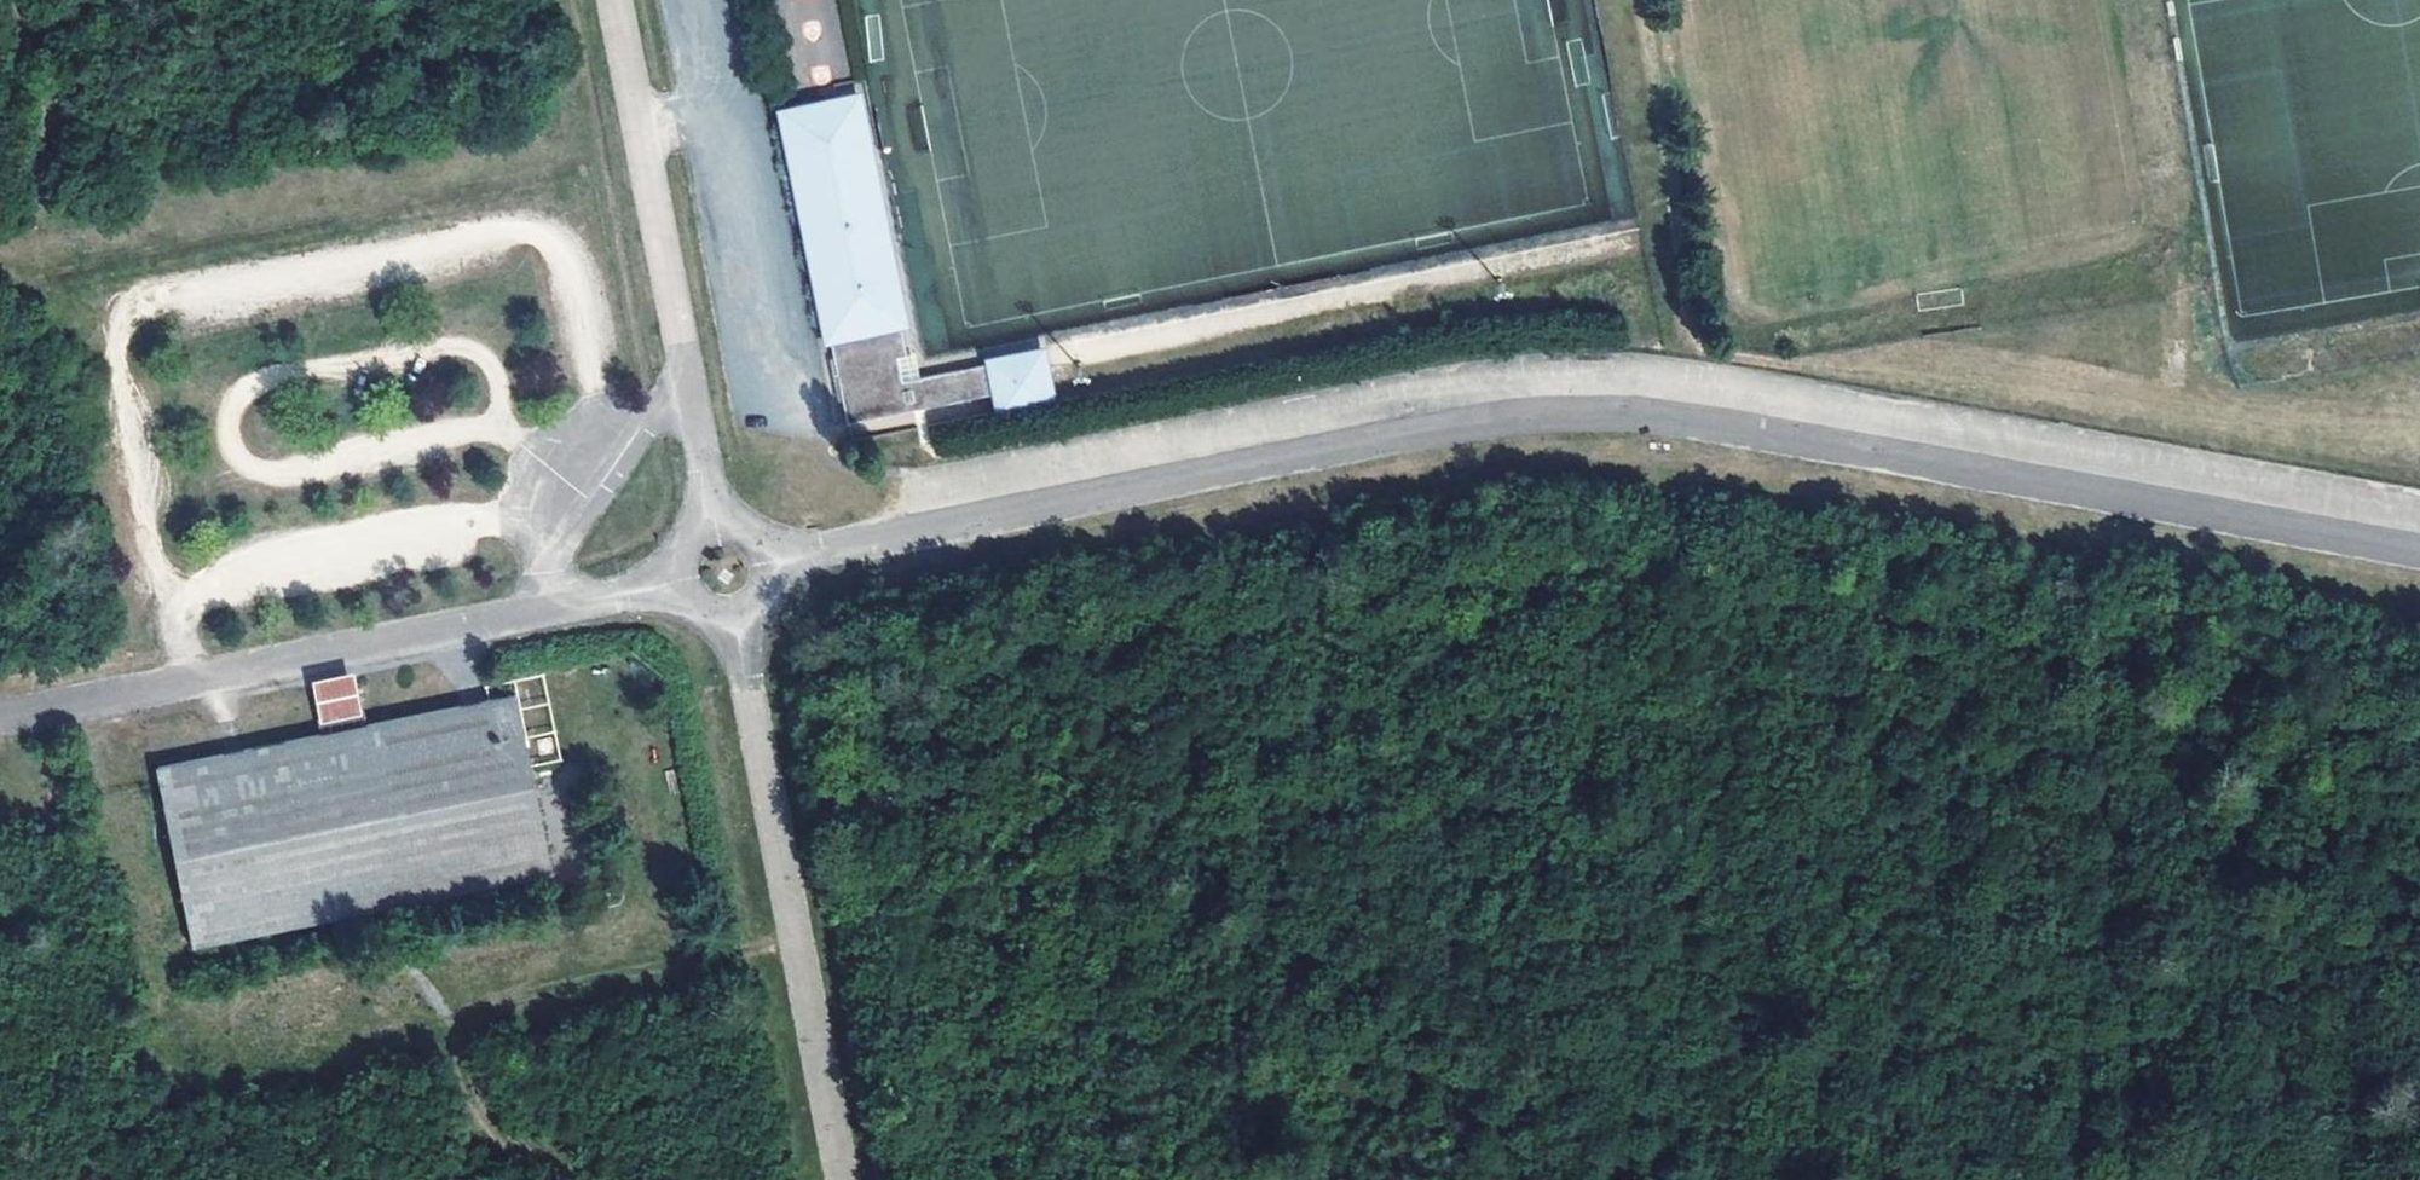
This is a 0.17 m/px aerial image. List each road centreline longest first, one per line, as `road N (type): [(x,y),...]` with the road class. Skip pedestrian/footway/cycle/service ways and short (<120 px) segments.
road 1 (unclassified): [(765,567),(1466,423),(1551,413),(1664,414),(2419,549)]
road 2 (unclassified): [(681,583),(0,718)]
road 3 (unclassified): [(733,613),(845,1179)]
road 4 (unclassified): [(614,0),(716,530)]

